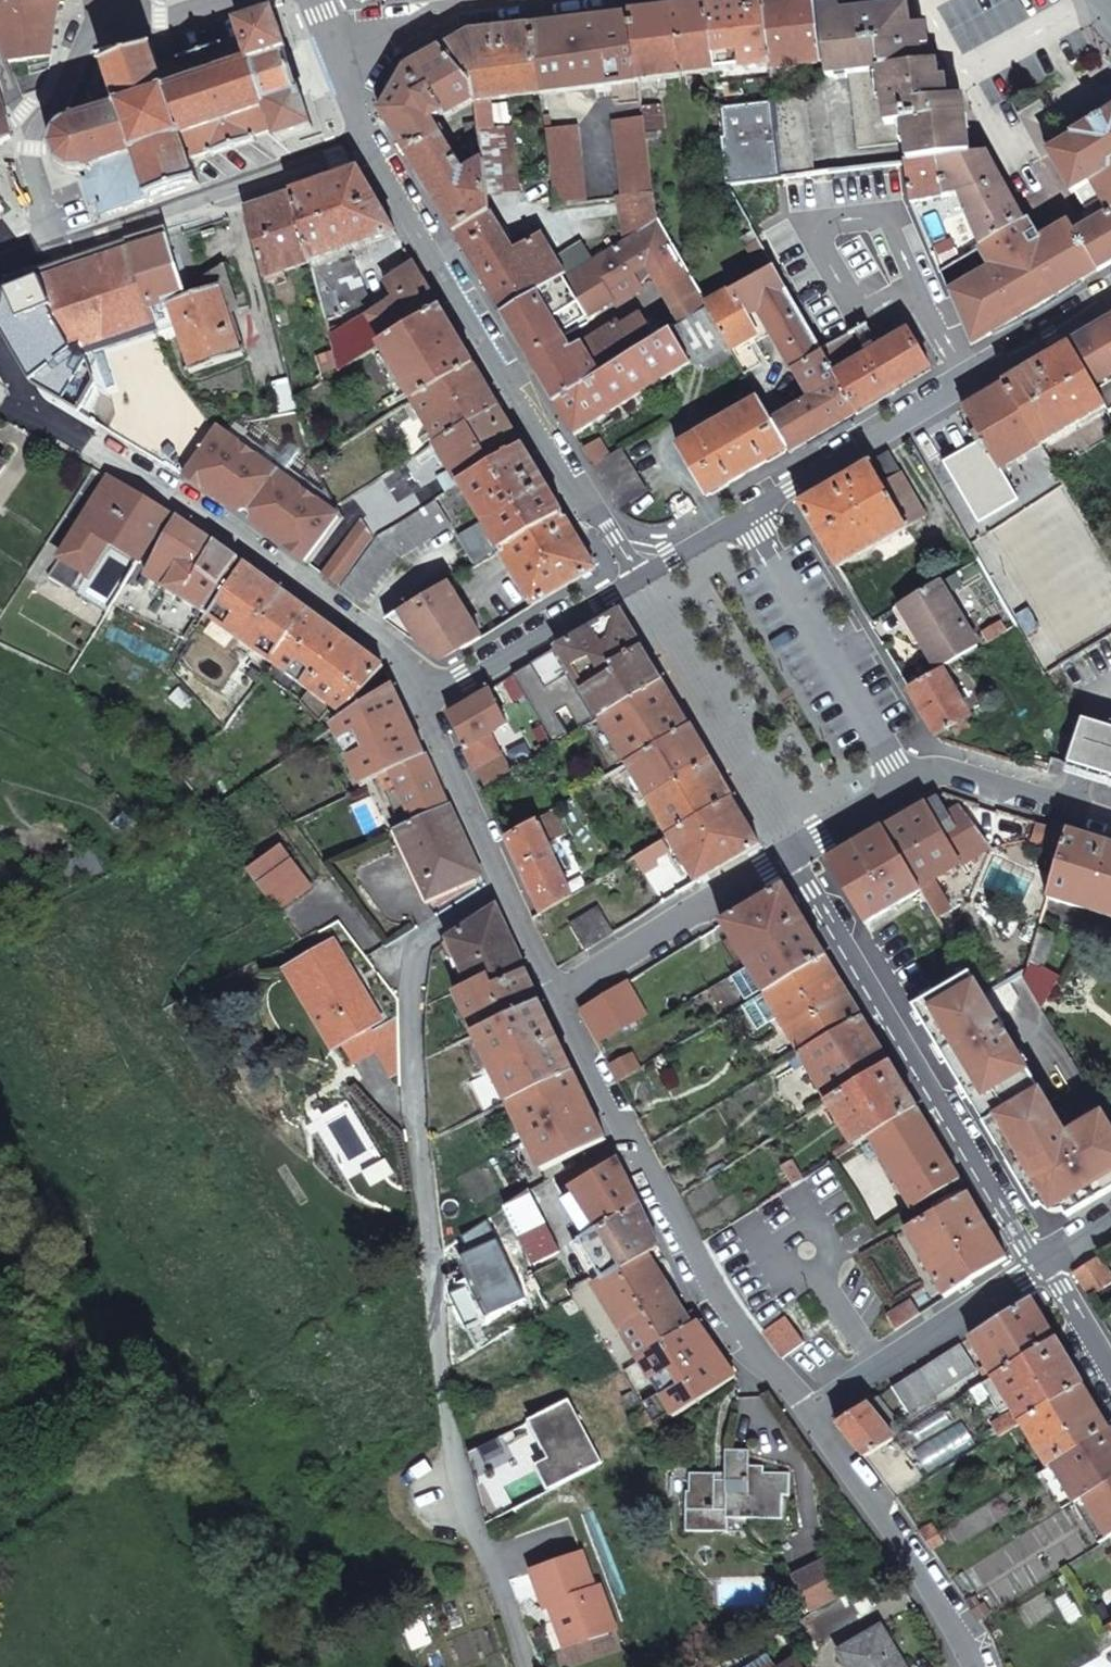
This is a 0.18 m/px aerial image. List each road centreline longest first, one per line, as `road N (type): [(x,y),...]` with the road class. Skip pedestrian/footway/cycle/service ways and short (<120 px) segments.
road 1 (residential): [(375,145),(637,577)]
road 2 (residential): [(417,695),(402,658),(177,492),(19,406)]
road 3 (residential): [(806,1415),(751,1363),(689,1269),(559,994)]
road 4 (residential): [(1047,1267),(796,851)]
road 5 (residential): [(746,508),(1110,295)]
road 6 (residential): [(559,994),(417,695)]
road 7 (residential): [(375,145),(66,254)]
road 8 (residential): [(904,779),(746,508)]
road 9 (residential): [(975,1666),(862,1480),(806,1415)]
road 10 (residential): [(637,577),(784,831)]
road 11 (residential): [(806,1415),(1047,1267)]
road 12 (residential): [(796,851),(559,994)]
road 13 (residential): [(33,137),(88,63),(131,32),(245,0)]
road 14 (residential): [(417,695),(637,577)]
road 15 (residential): [(564,0),(479,10),(339,55)]
road 16 (residential): [(904,779),(944,771),(1110,817)]
road 17 (residential): [(796,851),(904,779)]
road 18 (residential): [(637,577),(746,508)]
road 19 (residential): [(1110,1375),(1047,1267)]
road 20 (residential): [(33,137),(66,254)]

